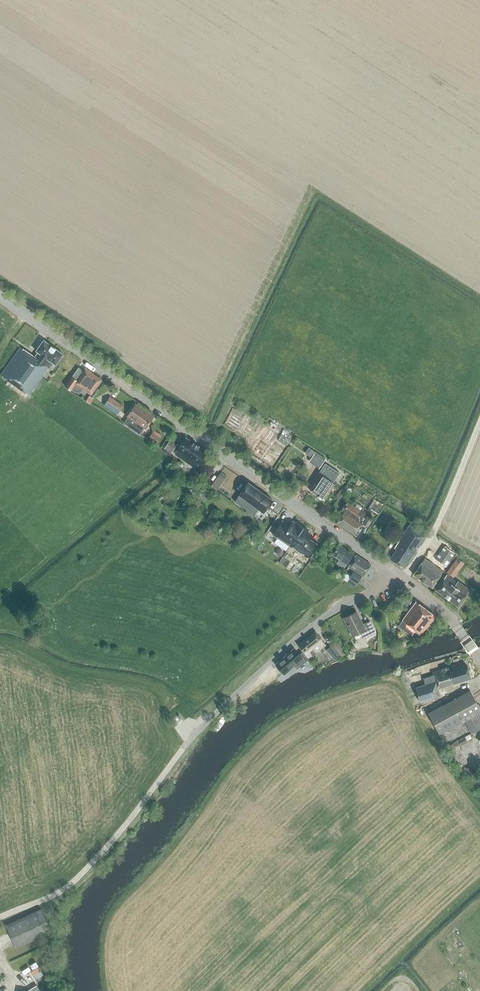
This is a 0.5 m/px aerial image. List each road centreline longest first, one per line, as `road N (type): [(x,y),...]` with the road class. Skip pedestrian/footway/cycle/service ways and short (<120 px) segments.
road 1 (tertiary): [(394,572),(0,297)]
road 2 (residential): [(185,745),(320,619),(394,572)]
road 3 (tertiary): [(479,656),(436,604),(394,572)]

